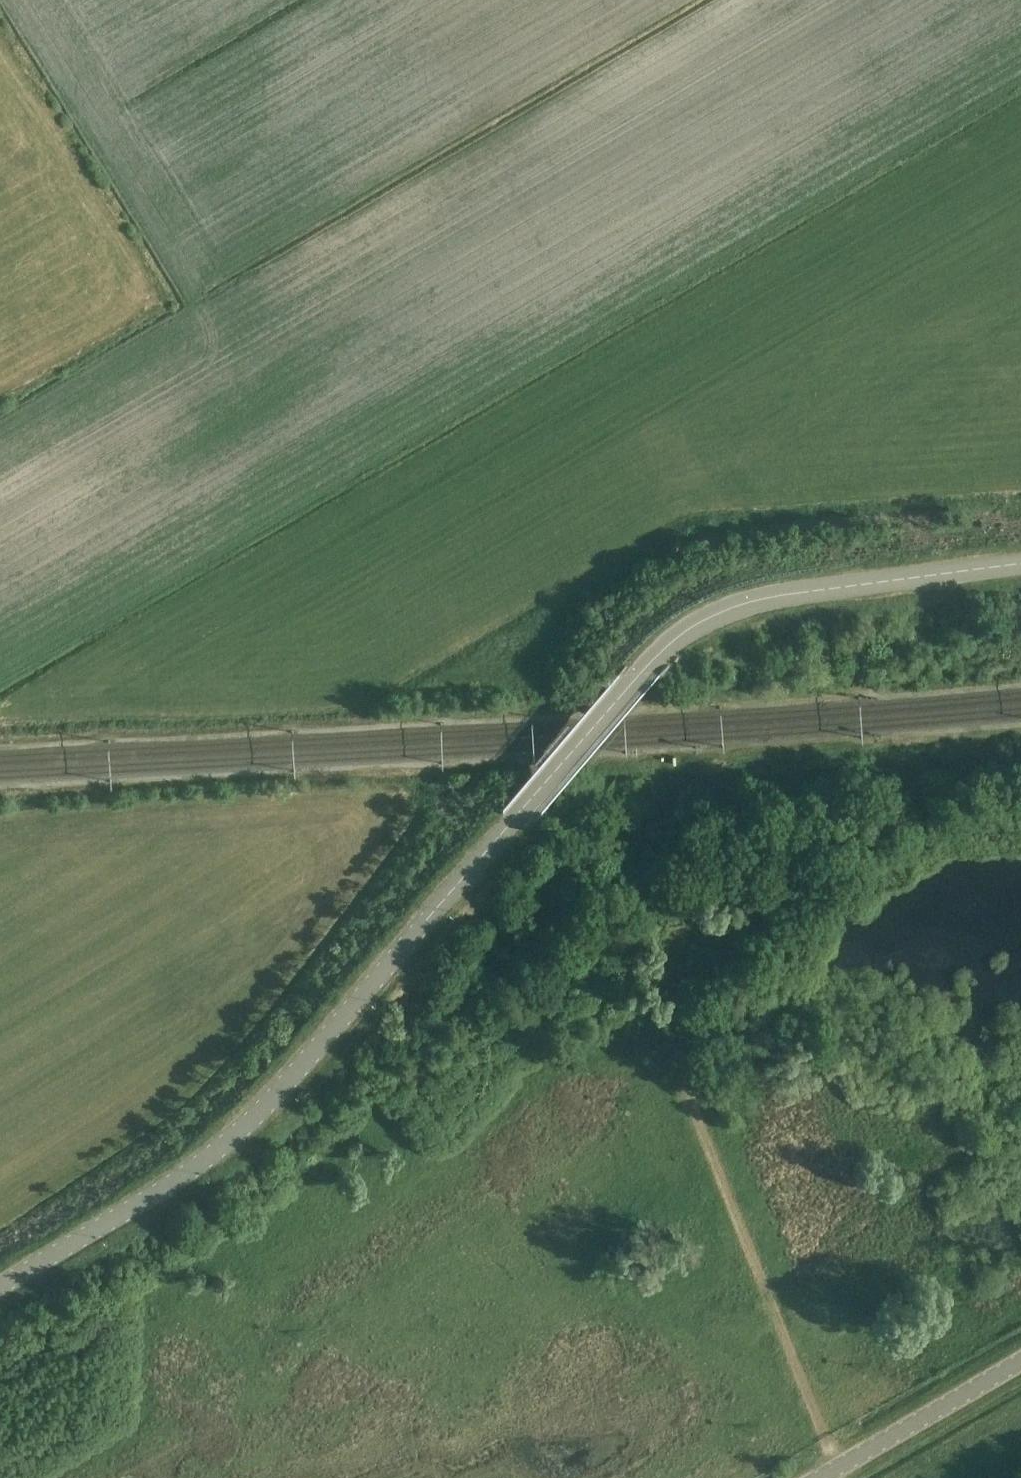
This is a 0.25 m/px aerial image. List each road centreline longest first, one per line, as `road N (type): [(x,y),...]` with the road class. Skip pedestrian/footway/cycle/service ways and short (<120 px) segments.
road 1 (tertiary): [(0,1285),(191,1171),(260,1113),(675,638),(751,600),(1020,567)]
road 2 (unclassified): [(822,1477),(1020,1364)]

